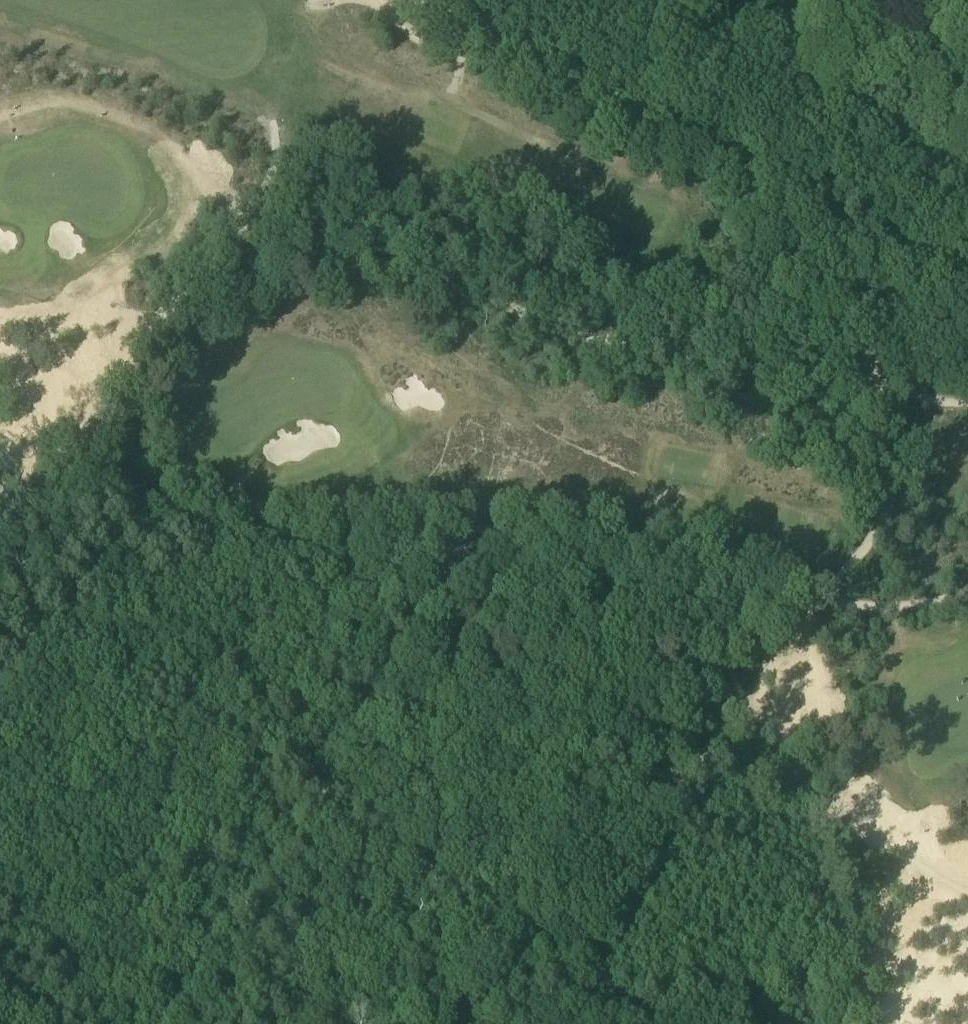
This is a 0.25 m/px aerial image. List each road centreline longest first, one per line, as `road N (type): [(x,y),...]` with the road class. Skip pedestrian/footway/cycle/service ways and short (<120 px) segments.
road 1 (track): [(883,406),(861,360),(817,342),(641,348),(527,320),(438,275),(318,270),(240,233),(0,555)]
road 2 (track): [(883,406),(891,509),(840,592),(673,504),(419,476),(176,516),(0,451)]
road 3 (track): [(247,508),(418,635),(659,792),(755,688)]
road 4 (track): [(967,893),(865,833),(794,760),(755,688),(840,592),(903,600),(967,591)]
road 5 (track): [(158,1023),(418,635)]
road 6 (track): [(967,280),(805,189),(828,170),(873,101),(967,70)]
road 7 (track): [(456,0),(805,189)]
road 8 (track): [(659,792),(649,854),(554,1023)]

